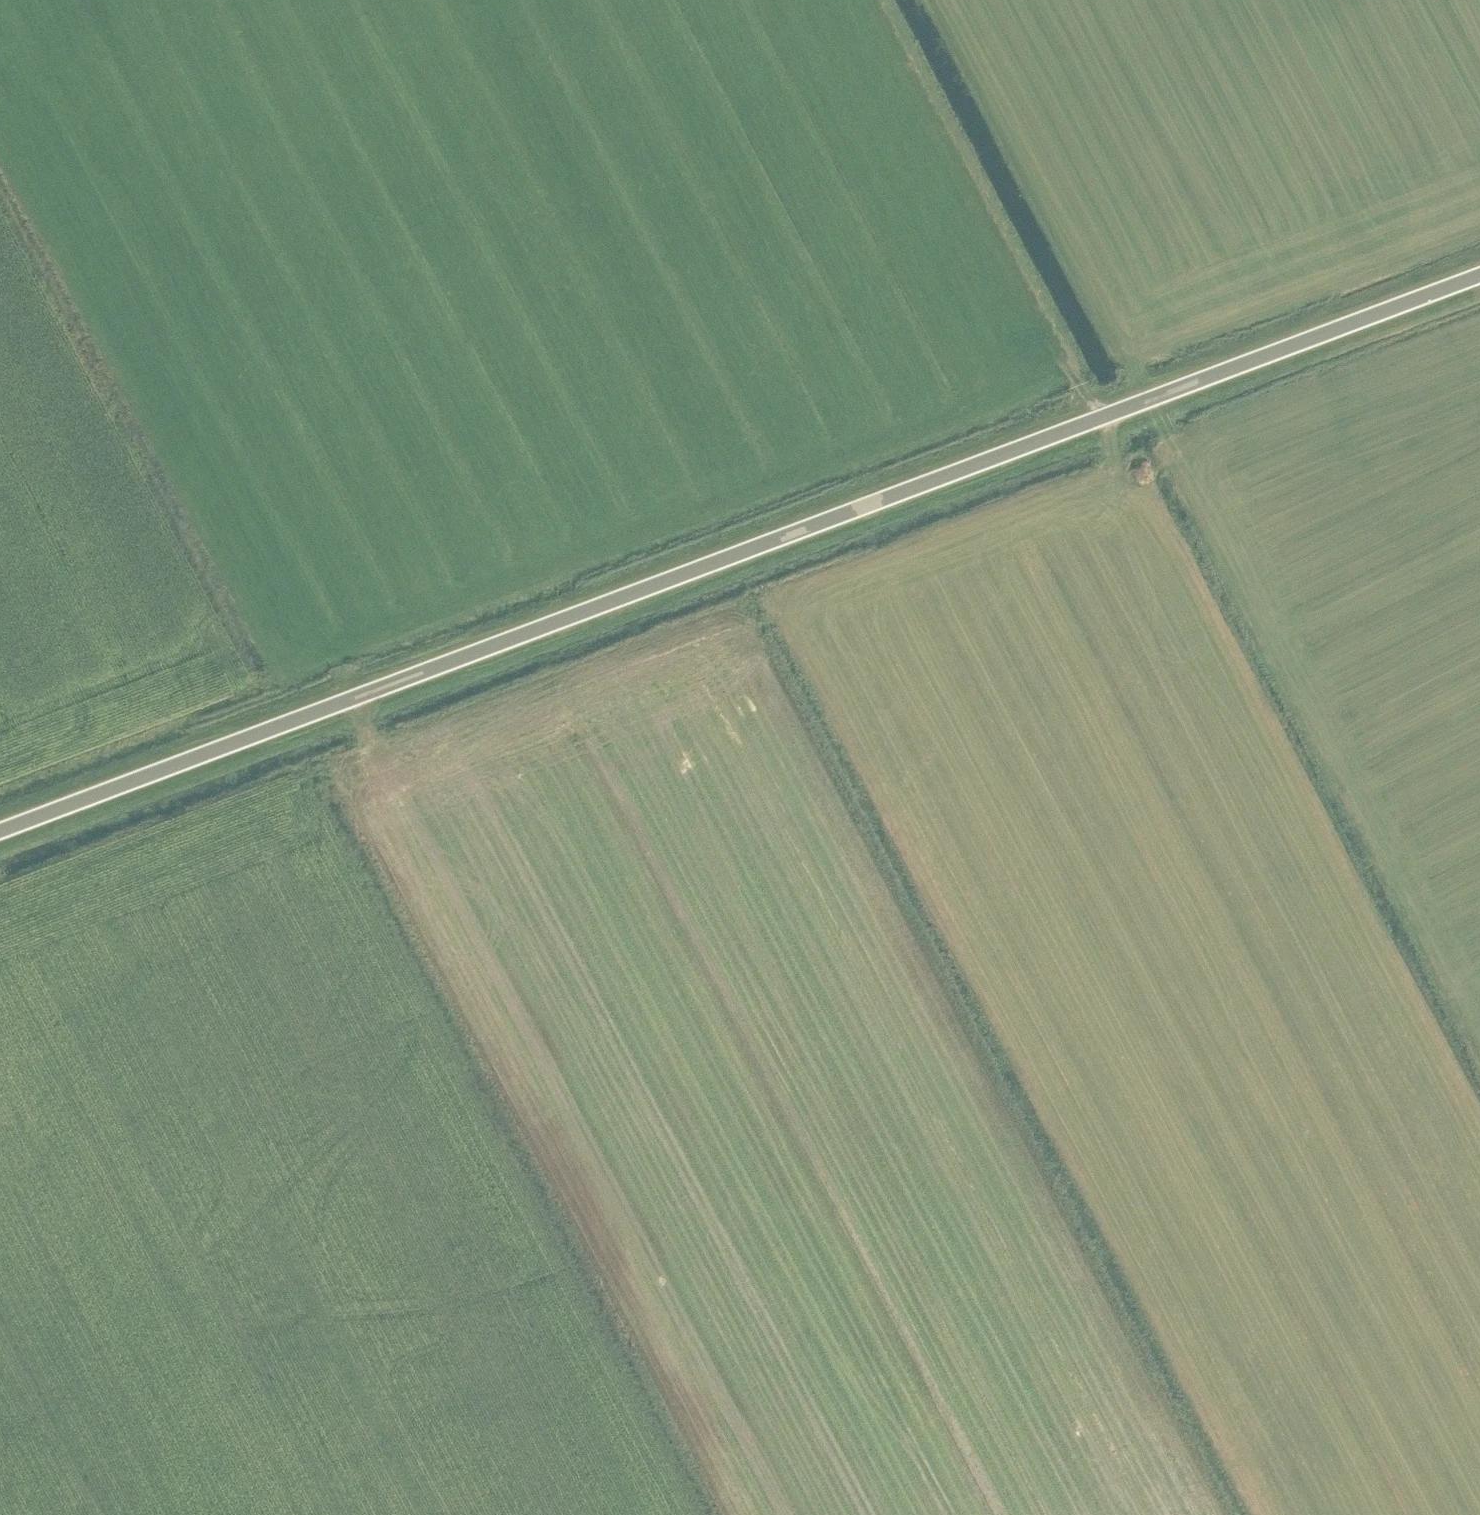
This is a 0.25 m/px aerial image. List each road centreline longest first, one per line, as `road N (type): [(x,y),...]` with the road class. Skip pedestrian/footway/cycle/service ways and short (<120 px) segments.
road 1 (tertiary): [(0,830),(1479,290)]

